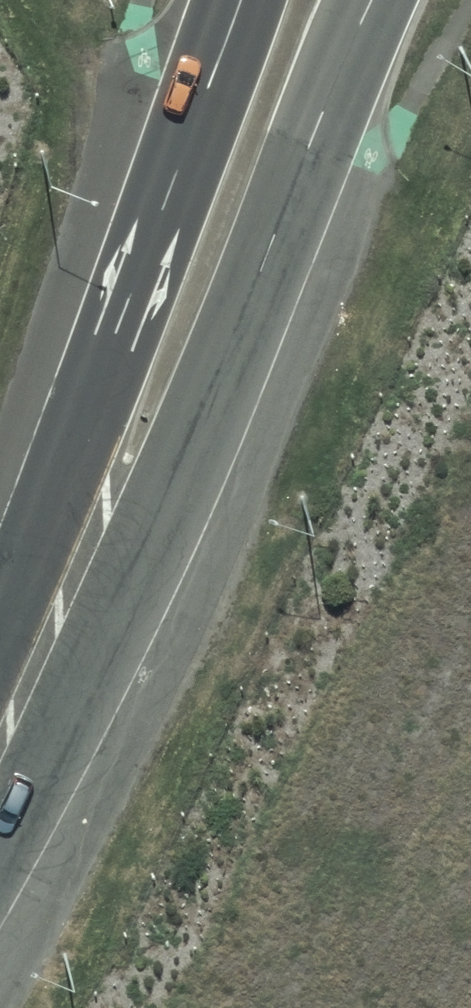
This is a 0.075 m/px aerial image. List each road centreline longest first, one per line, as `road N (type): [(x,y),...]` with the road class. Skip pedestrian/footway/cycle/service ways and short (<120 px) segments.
road 1 (trunk): [(380,0),(172,485),(51,632)]
road 2 (trunk): [(51,632),(61,451),(143,195),(222,0)]
road 3 (trunk): [(0,744),(51,632)]

